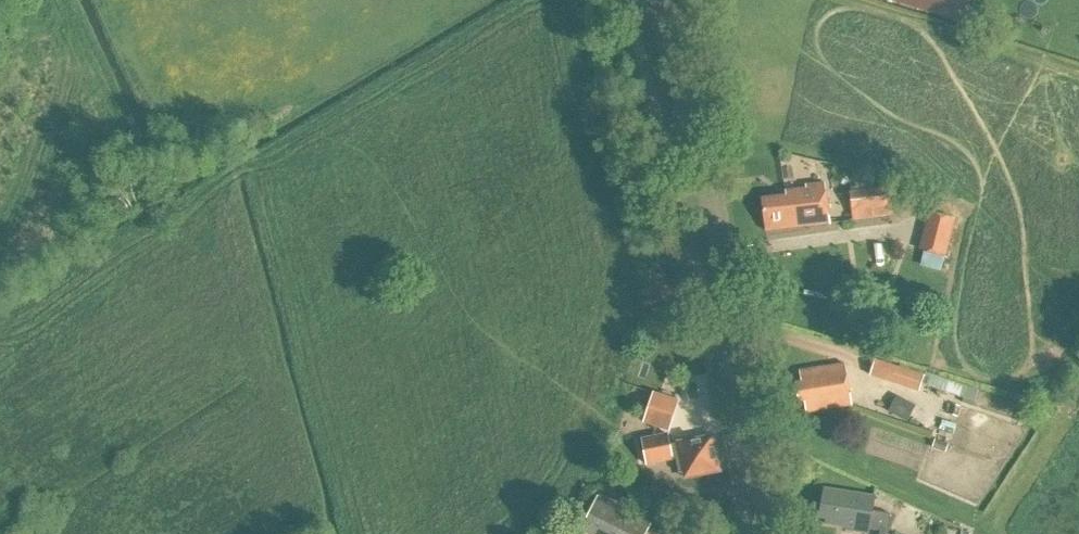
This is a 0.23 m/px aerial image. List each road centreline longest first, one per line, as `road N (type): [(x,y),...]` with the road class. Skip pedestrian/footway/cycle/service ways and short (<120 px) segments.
road 1 (secondary): [(770,533),(691,127),(658,0)]

